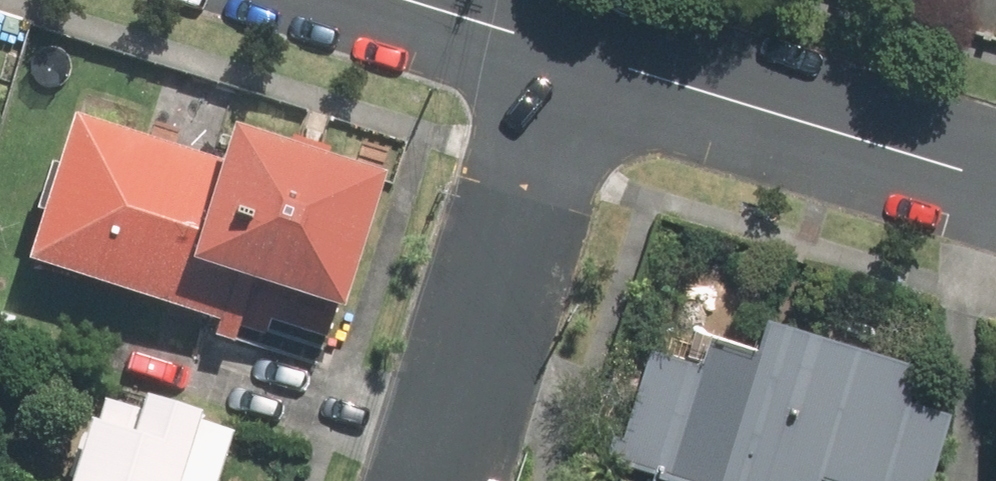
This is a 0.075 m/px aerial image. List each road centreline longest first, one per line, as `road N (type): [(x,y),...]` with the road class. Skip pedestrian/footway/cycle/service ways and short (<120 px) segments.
road 1 (residential): [(567,49),(433,480)]
road 2 (residential): [(995,179),(567,49)]
road 3 (residential): [(567,49),(408,0)]

